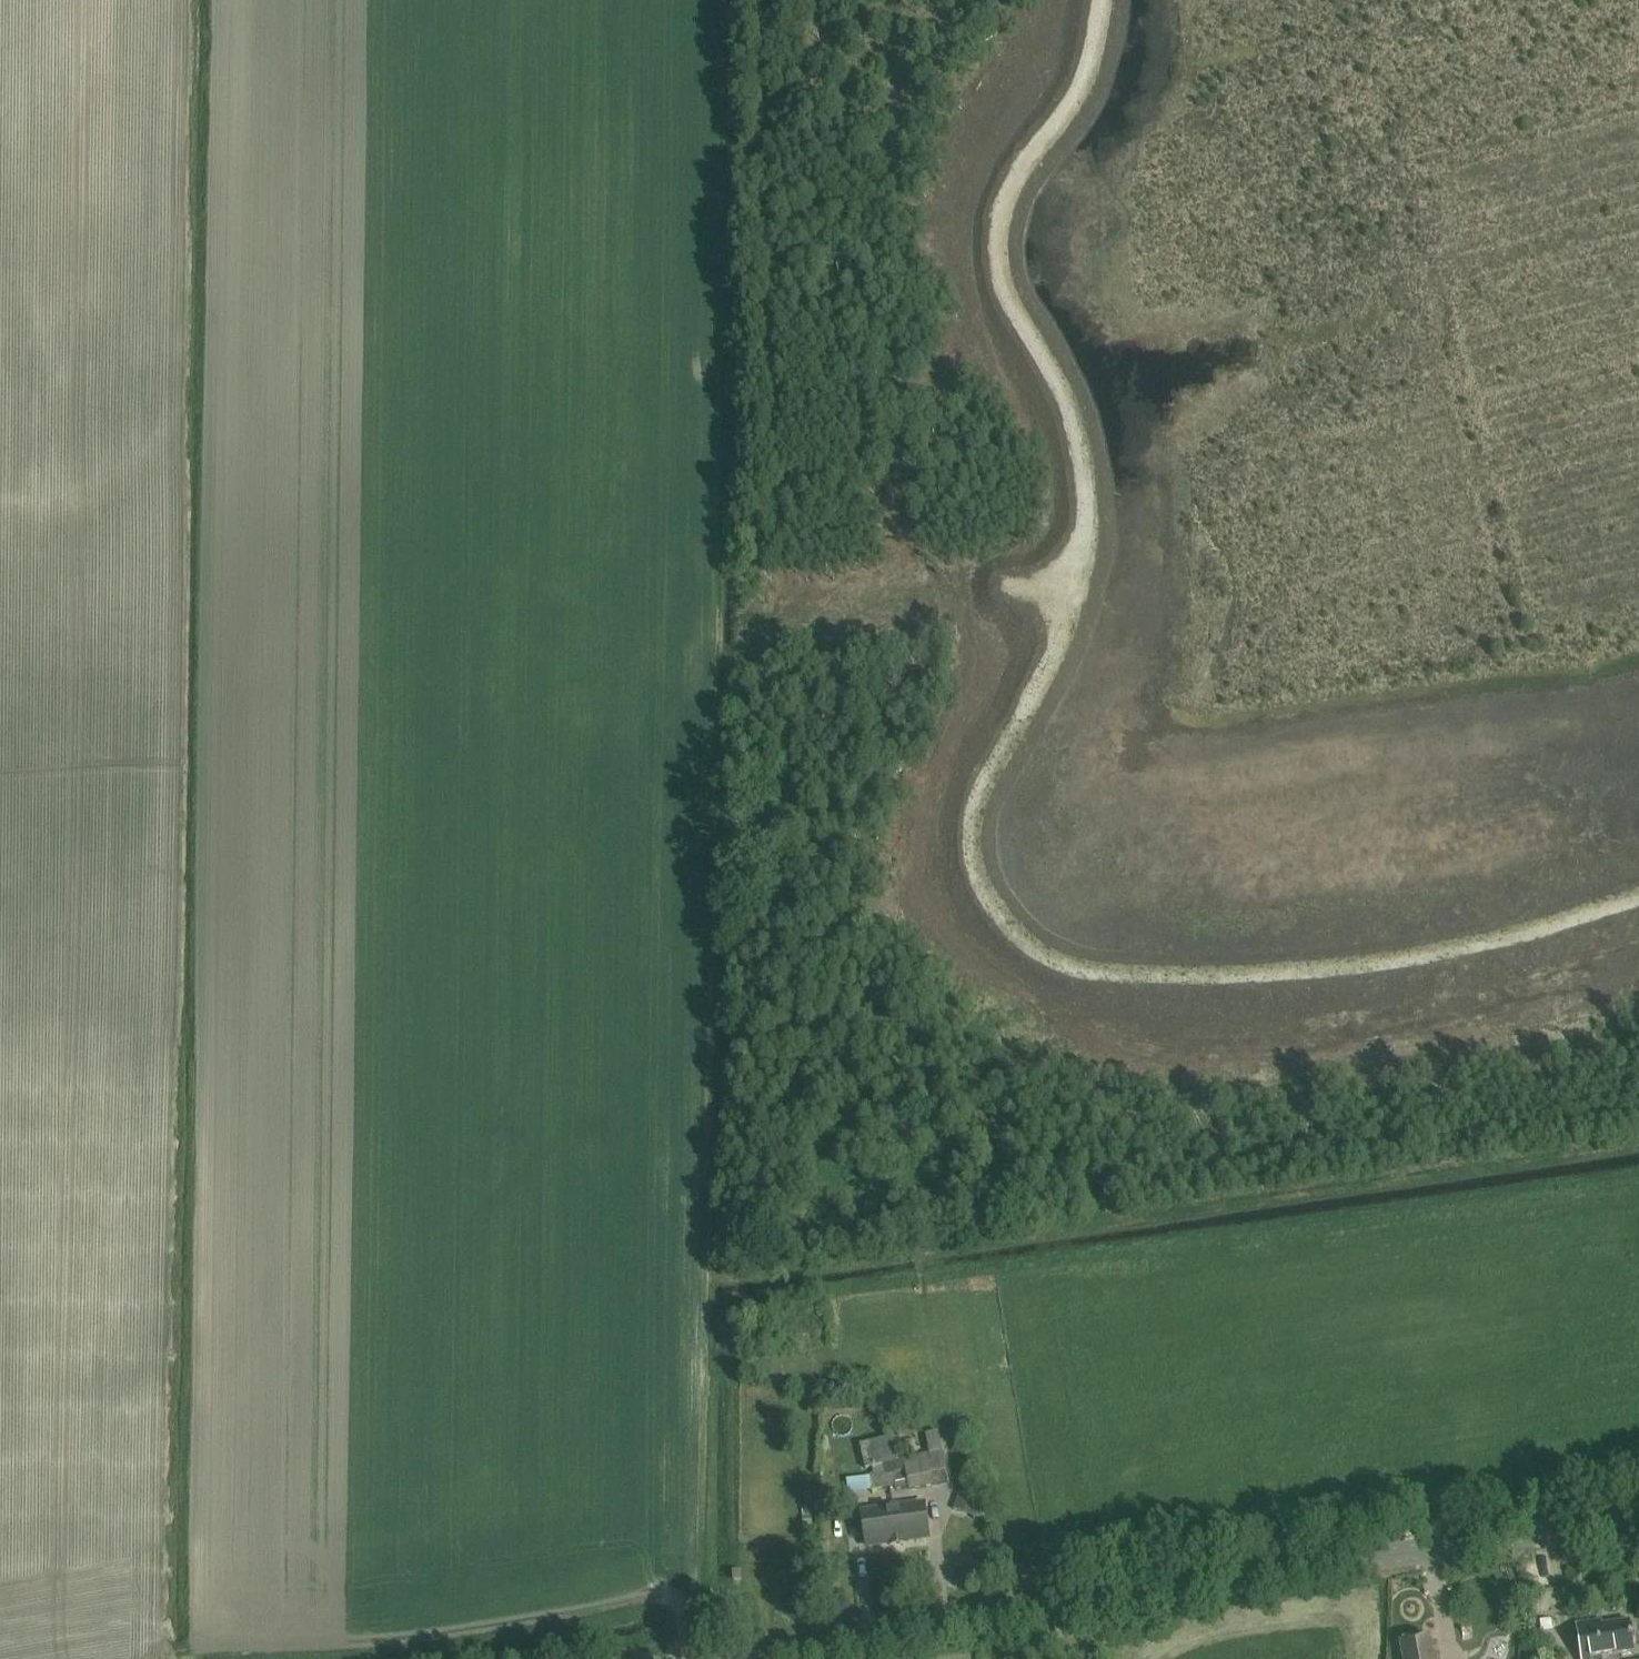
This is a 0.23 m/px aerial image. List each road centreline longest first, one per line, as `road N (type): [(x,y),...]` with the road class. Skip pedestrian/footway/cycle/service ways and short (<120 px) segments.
road 1 (tertiary): [(790,1658),(1638,1517)]

